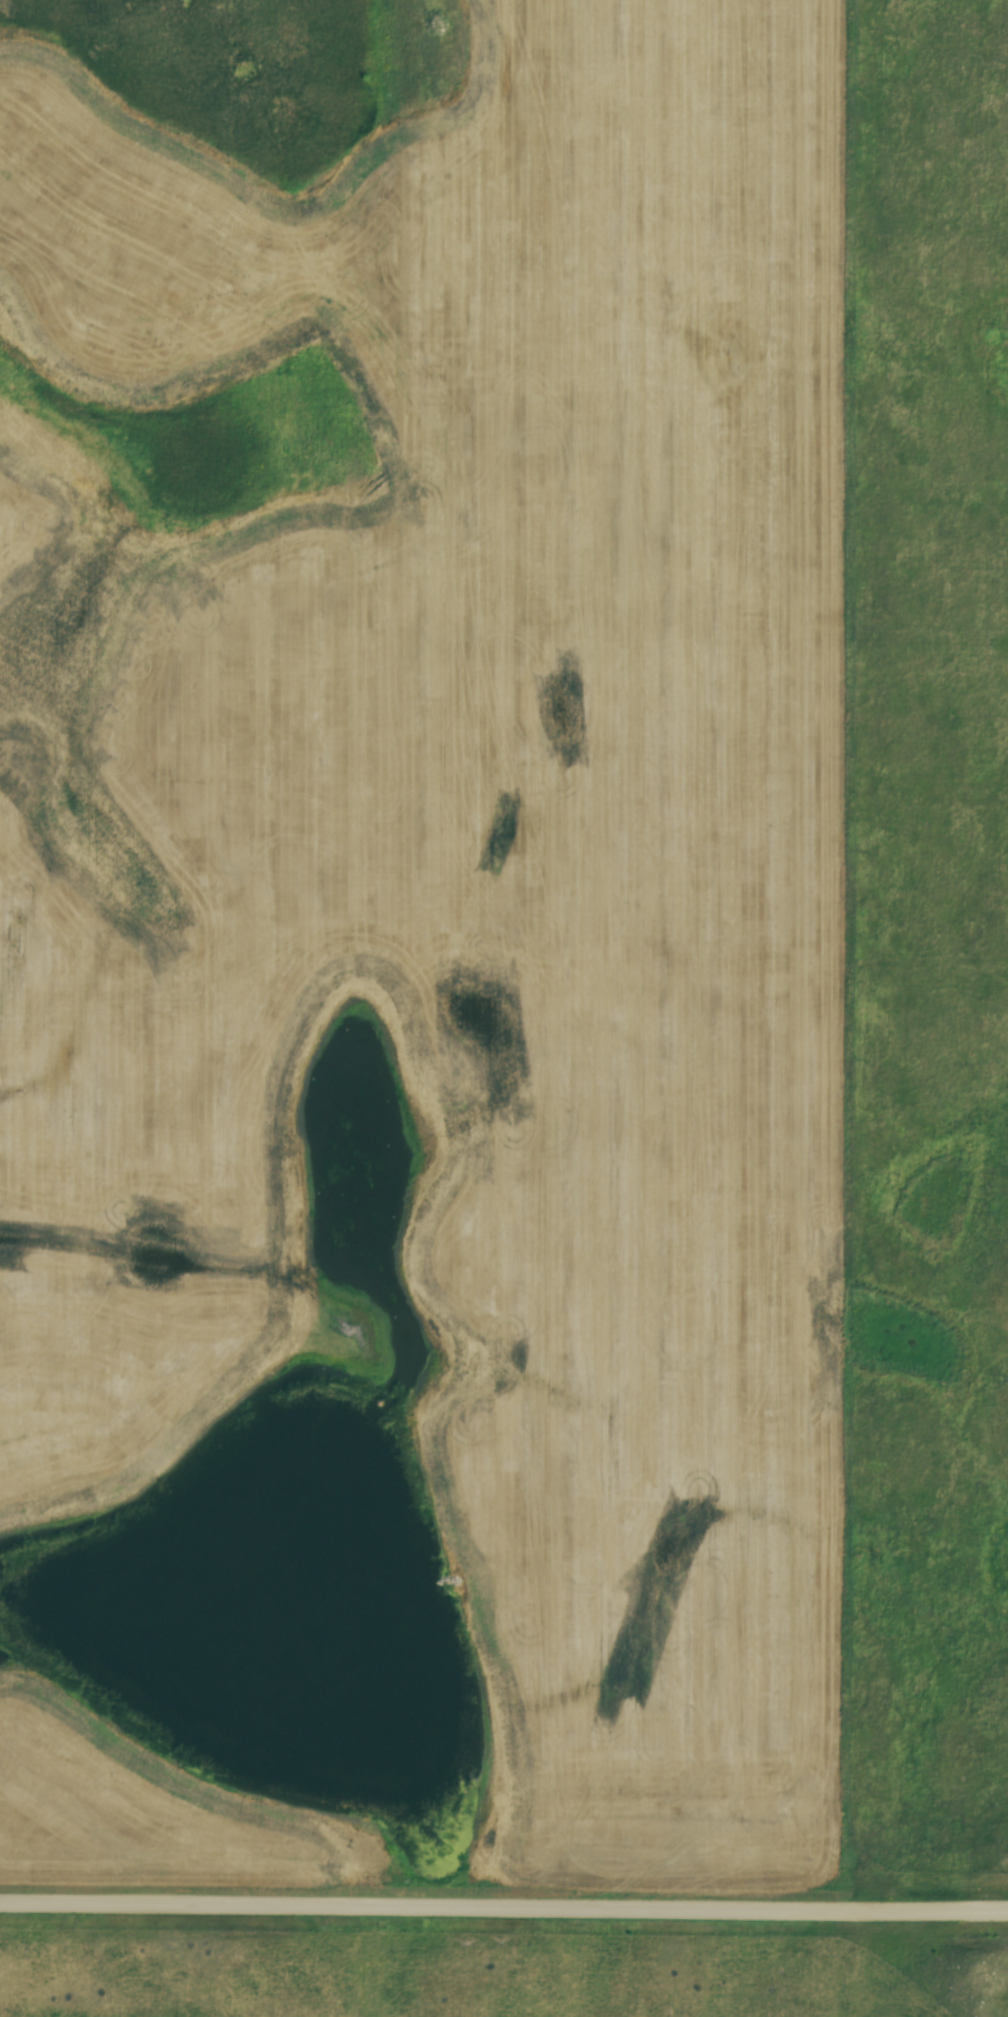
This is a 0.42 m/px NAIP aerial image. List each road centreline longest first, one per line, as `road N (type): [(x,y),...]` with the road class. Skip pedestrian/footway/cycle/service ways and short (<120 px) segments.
road 1 (residential): [(0,1901),(1007,1911)]

